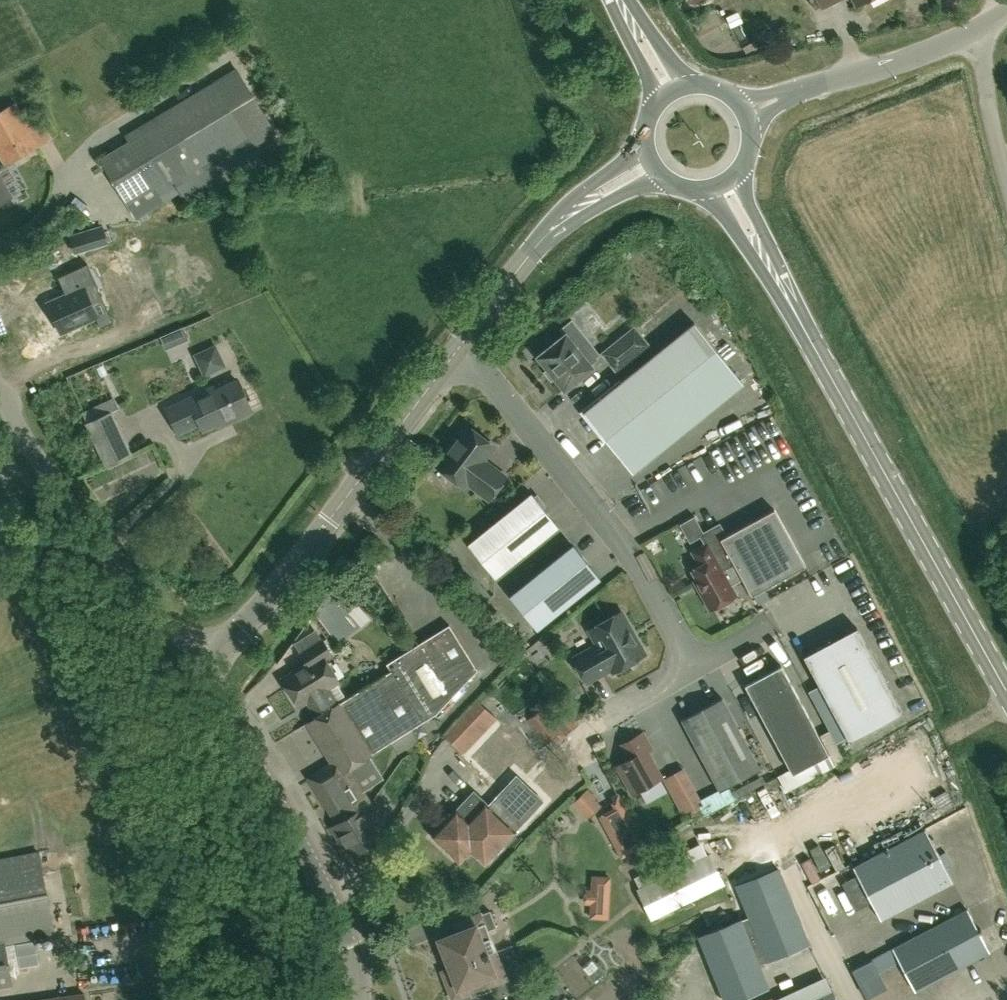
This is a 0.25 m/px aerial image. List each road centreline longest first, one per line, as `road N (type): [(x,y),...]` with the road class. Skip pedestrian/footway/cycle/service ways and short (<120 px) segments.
road 1 (secondary): [(1006,676),(726,184)]
road 2 (unclassified): [(706,664),(641,555),(461,343)]
road 3 (tertiary): [(355,999),(357,964),(332,897),(210,691),(221,649)]
road 4 (tertiary): [(221,649),(461,343)]
road 5 (unclassified): [(221,649),(158,623),(138,604),(0,398)]
road 6 (tertiary): [(461,343),(568,217),(653,165)]
road 7 (unclassified): [(745,113),(978,33)]
road 8 (unclassified): [(706,664),(855,586)]
road 9 (unclassified): [(1006,192),(978,33)]
road 10 (unclassified): [(589,732),(706,664)]
road 11 (residential): [(1006,931),(951,821)]

